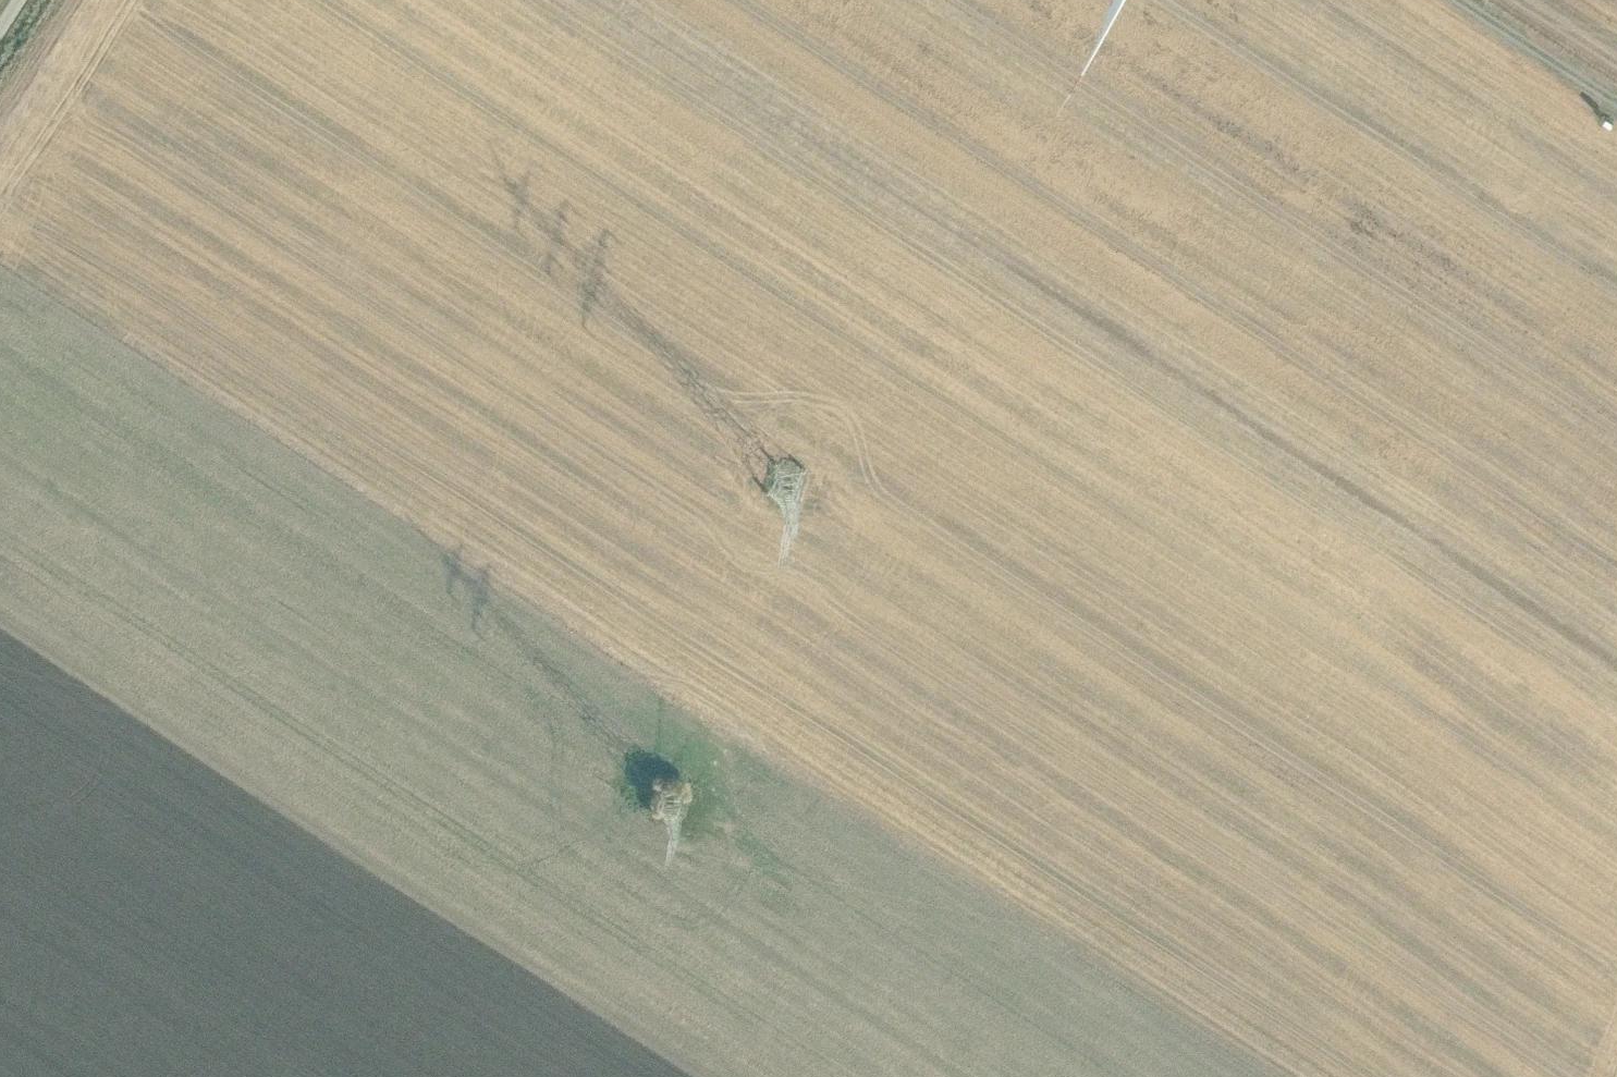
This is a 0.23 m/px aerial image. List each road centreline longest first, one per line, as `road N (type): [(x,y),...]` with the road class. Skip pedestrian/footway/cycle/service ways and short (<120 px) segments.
road 1 (track): [(1443,0),(1616,107)]

